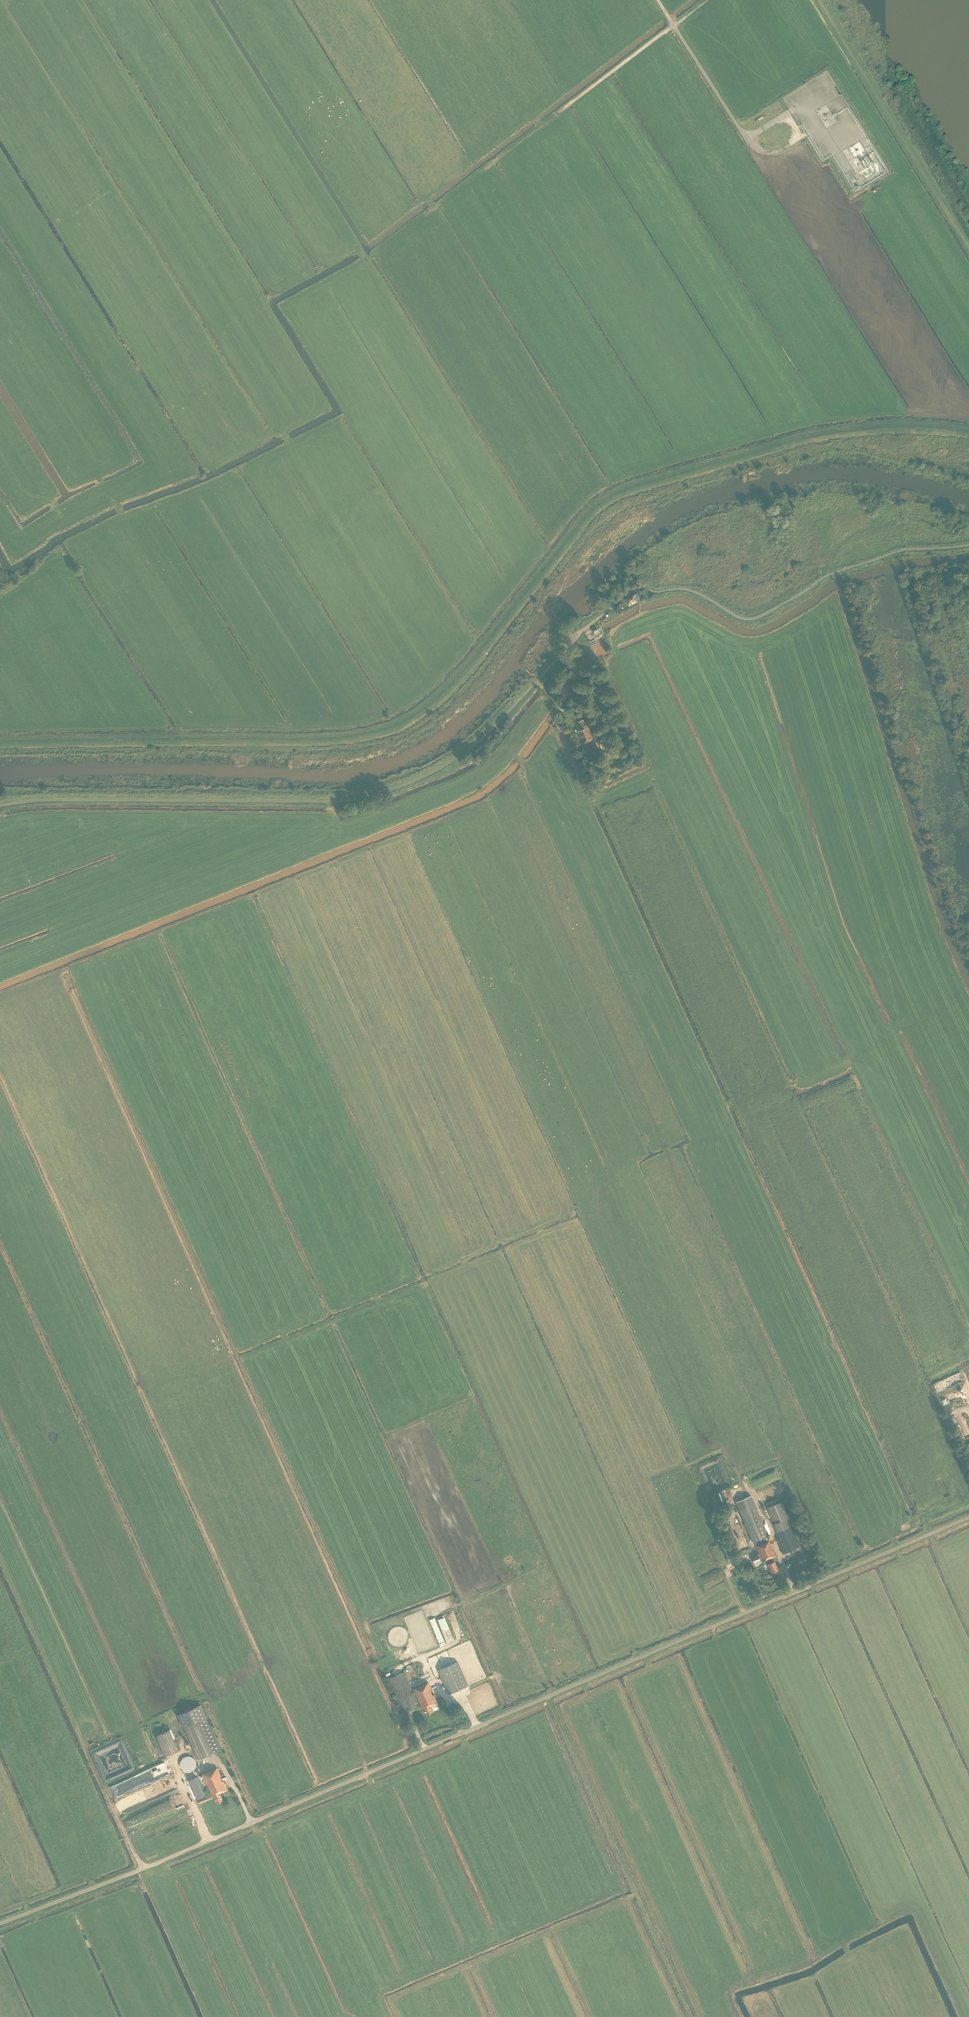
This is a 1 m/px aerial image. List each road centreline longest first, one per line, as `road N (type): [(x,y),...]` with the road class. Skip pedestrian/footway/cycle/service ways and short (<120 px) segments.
road 1 (unclassified): [(0,1923),(968,1519)]
road 2 (unclassified): [(0,806),(379,795),(473,746),(578,633)]
road 3 (track): [(547,1697),(693,2016)]
road 4 (track): [(568,105),(707,0)]

